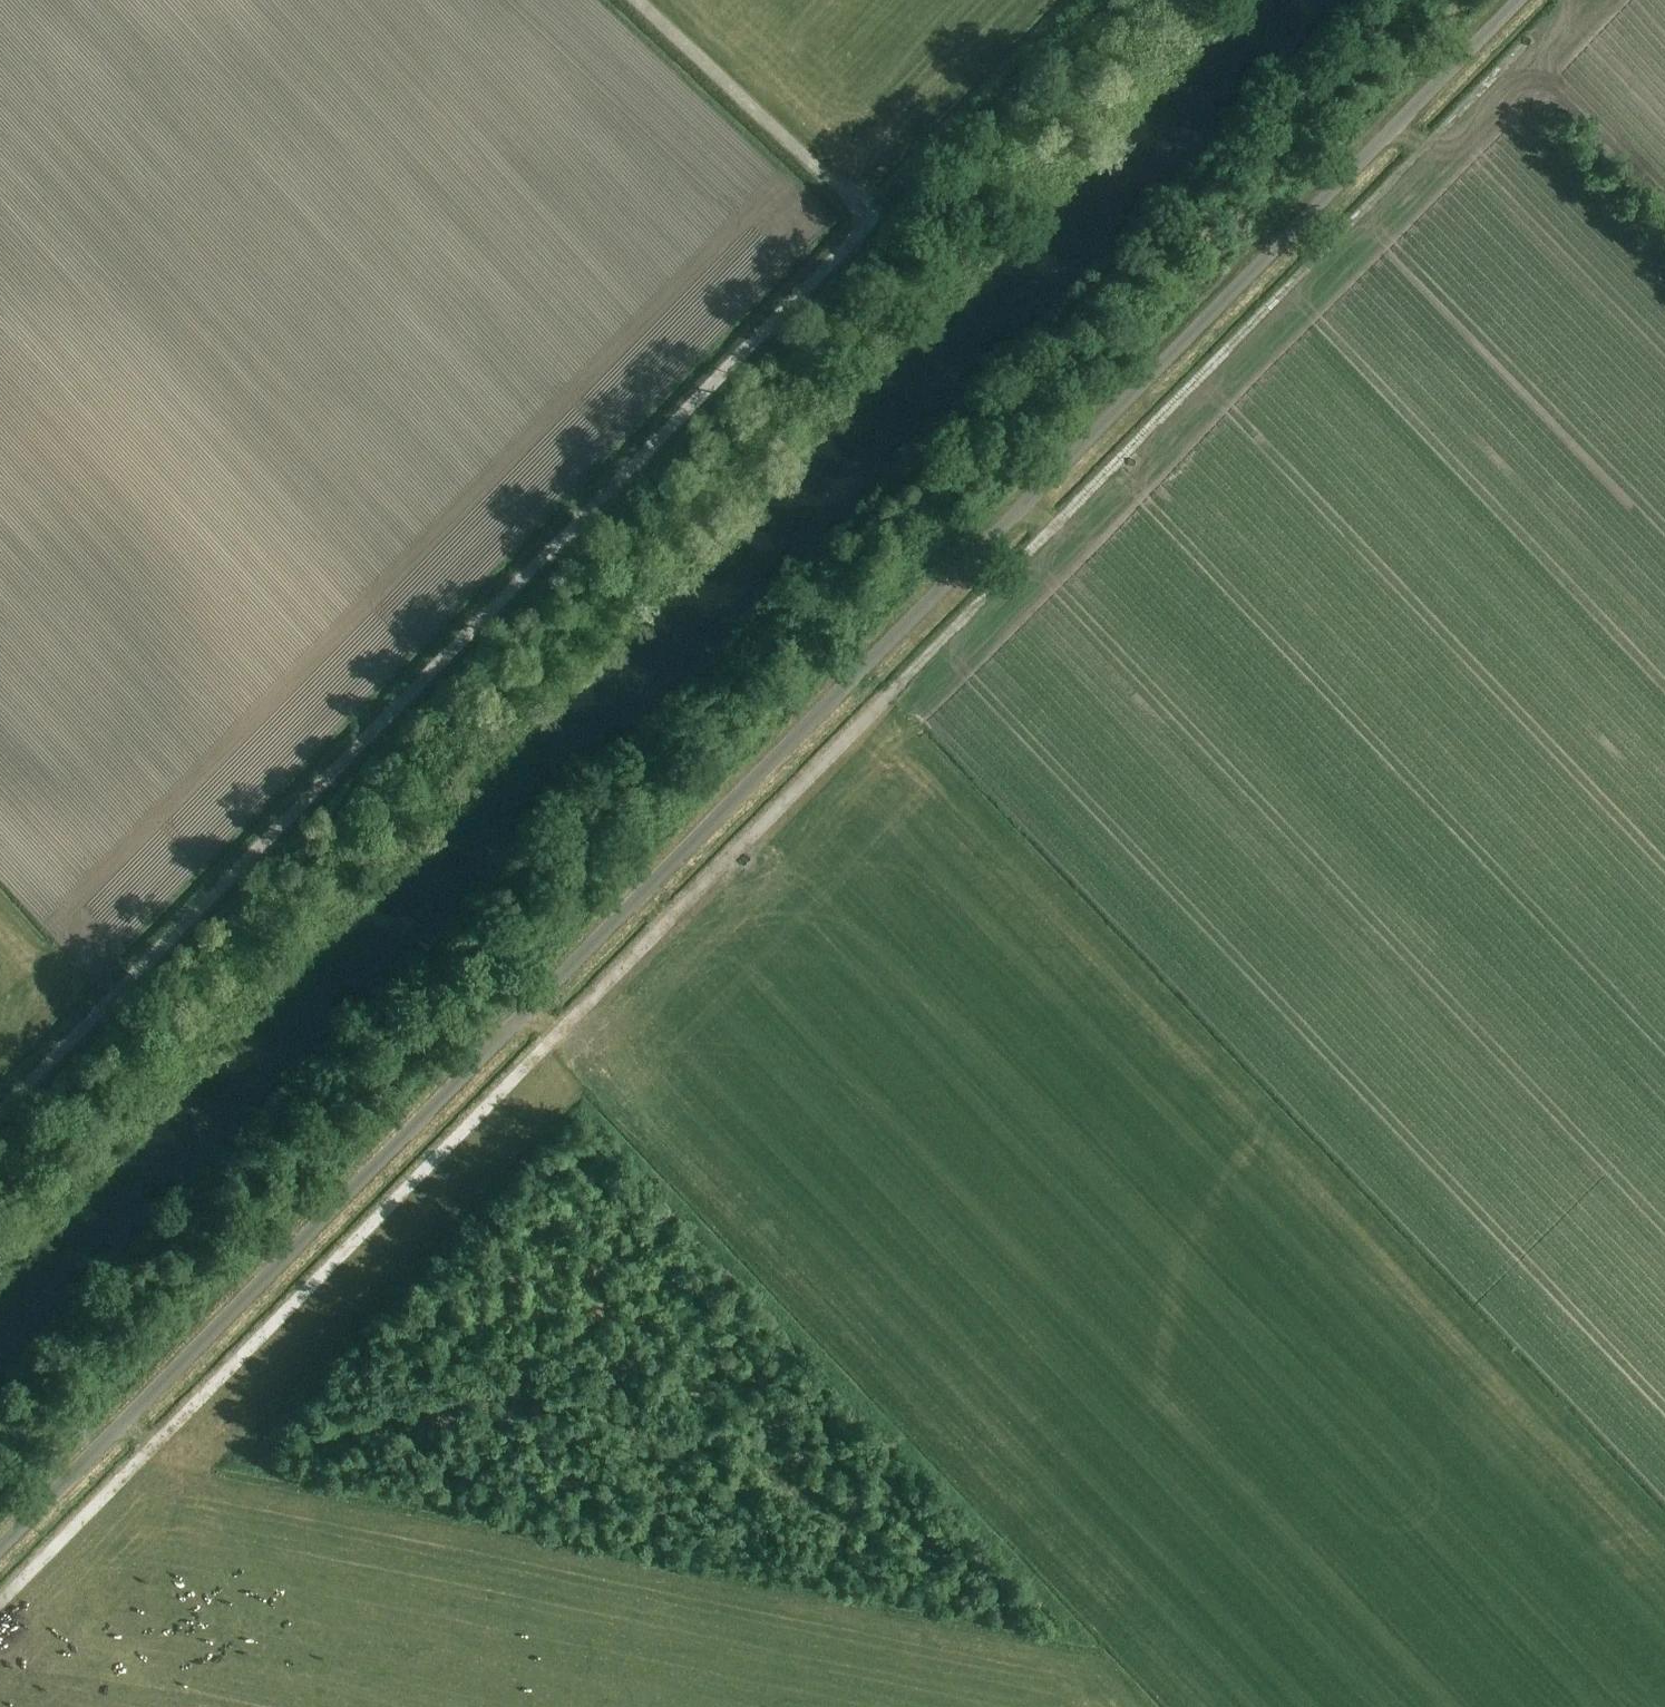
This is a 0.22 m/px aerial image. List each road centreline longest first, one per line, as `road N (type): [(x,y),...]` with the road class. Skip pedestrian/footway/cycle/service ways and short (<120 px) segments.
road 1 (unclassified): [(0,1547),(1517,0)]
road 2 (track): [(0,1078),(854,206),(637,0)]

